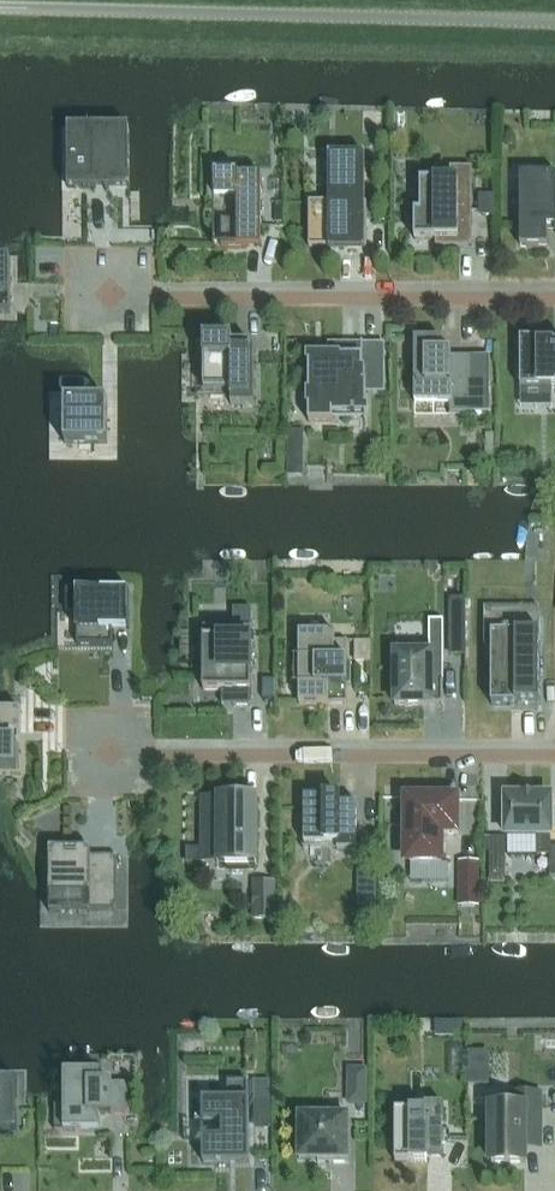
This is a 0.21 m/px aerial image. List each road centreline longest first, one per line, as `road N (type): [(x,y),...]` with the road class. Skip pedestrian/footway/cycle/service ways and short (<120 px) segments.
road 1 (residential): [(111,751),(554,749)]
road 2 (residential): [(111,293),(554,292)]

